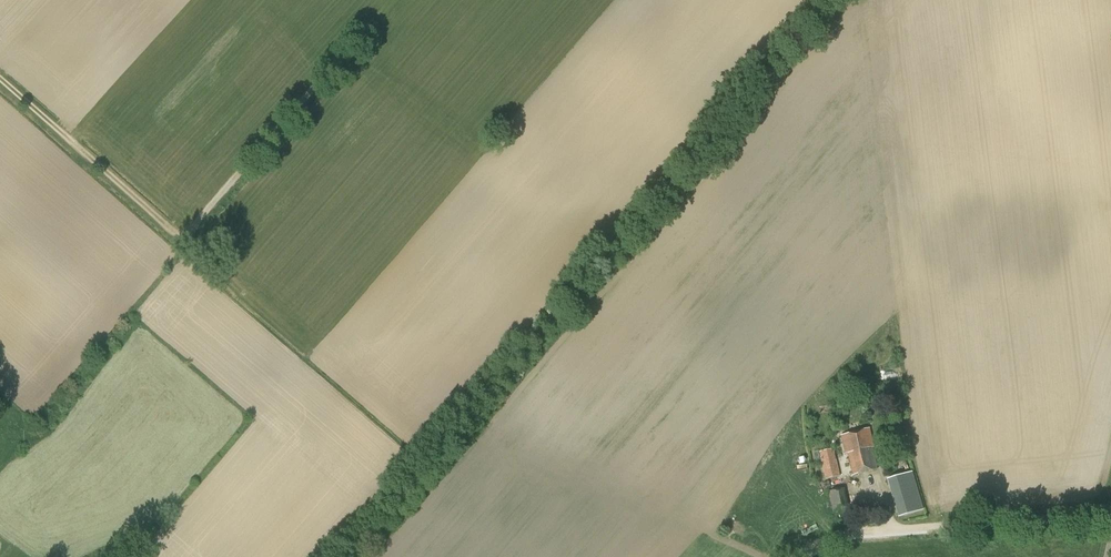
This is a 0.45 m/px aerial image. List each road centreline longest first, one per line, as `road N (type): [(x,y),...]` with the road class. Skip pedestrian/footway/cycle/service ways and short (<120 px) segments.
road 1 (unclassified): [(870,533),(1110,508)]

